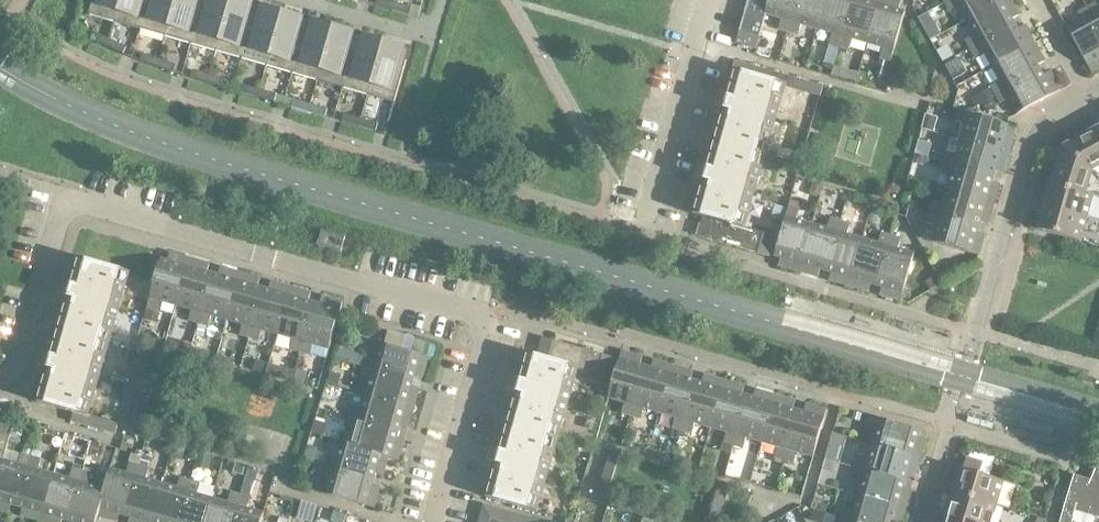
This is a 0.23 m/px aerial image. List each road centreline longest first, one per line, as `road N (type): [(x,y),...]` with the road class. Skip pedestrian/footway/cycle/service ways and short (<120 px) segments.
road 1 (residential): [(440,521),(486,344),(473,317),(63,206),(18,373),(0,388)]
road 2 (residential): [(715,0),(646,218)]

